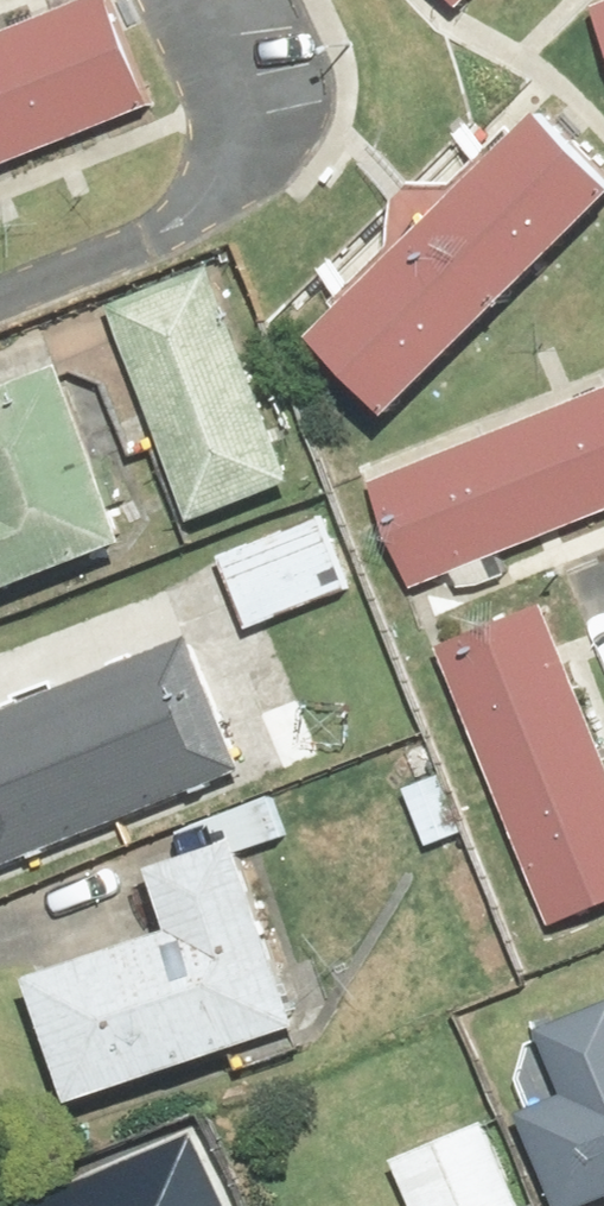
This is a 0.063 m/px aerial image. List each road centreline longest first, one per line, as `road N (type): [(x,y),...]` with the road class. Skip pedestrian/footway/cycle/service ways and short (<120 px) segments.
road 1 (residential): [(185,0),(234,127),(229,166),(197,205),(145,245),(0,300)]

